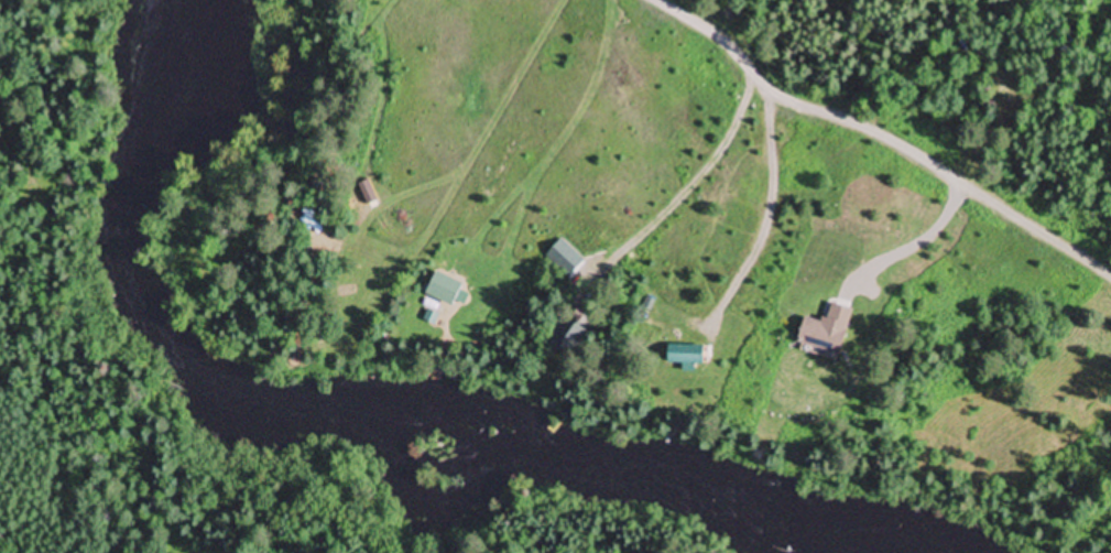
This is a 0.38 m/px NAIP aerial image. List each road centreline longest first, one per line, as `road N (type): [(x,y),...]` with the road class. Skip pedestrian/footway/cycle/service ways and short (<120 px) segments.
road 1 (residential): [(1110,278),(895,137),(796,104),(738,46),(655,0)]

